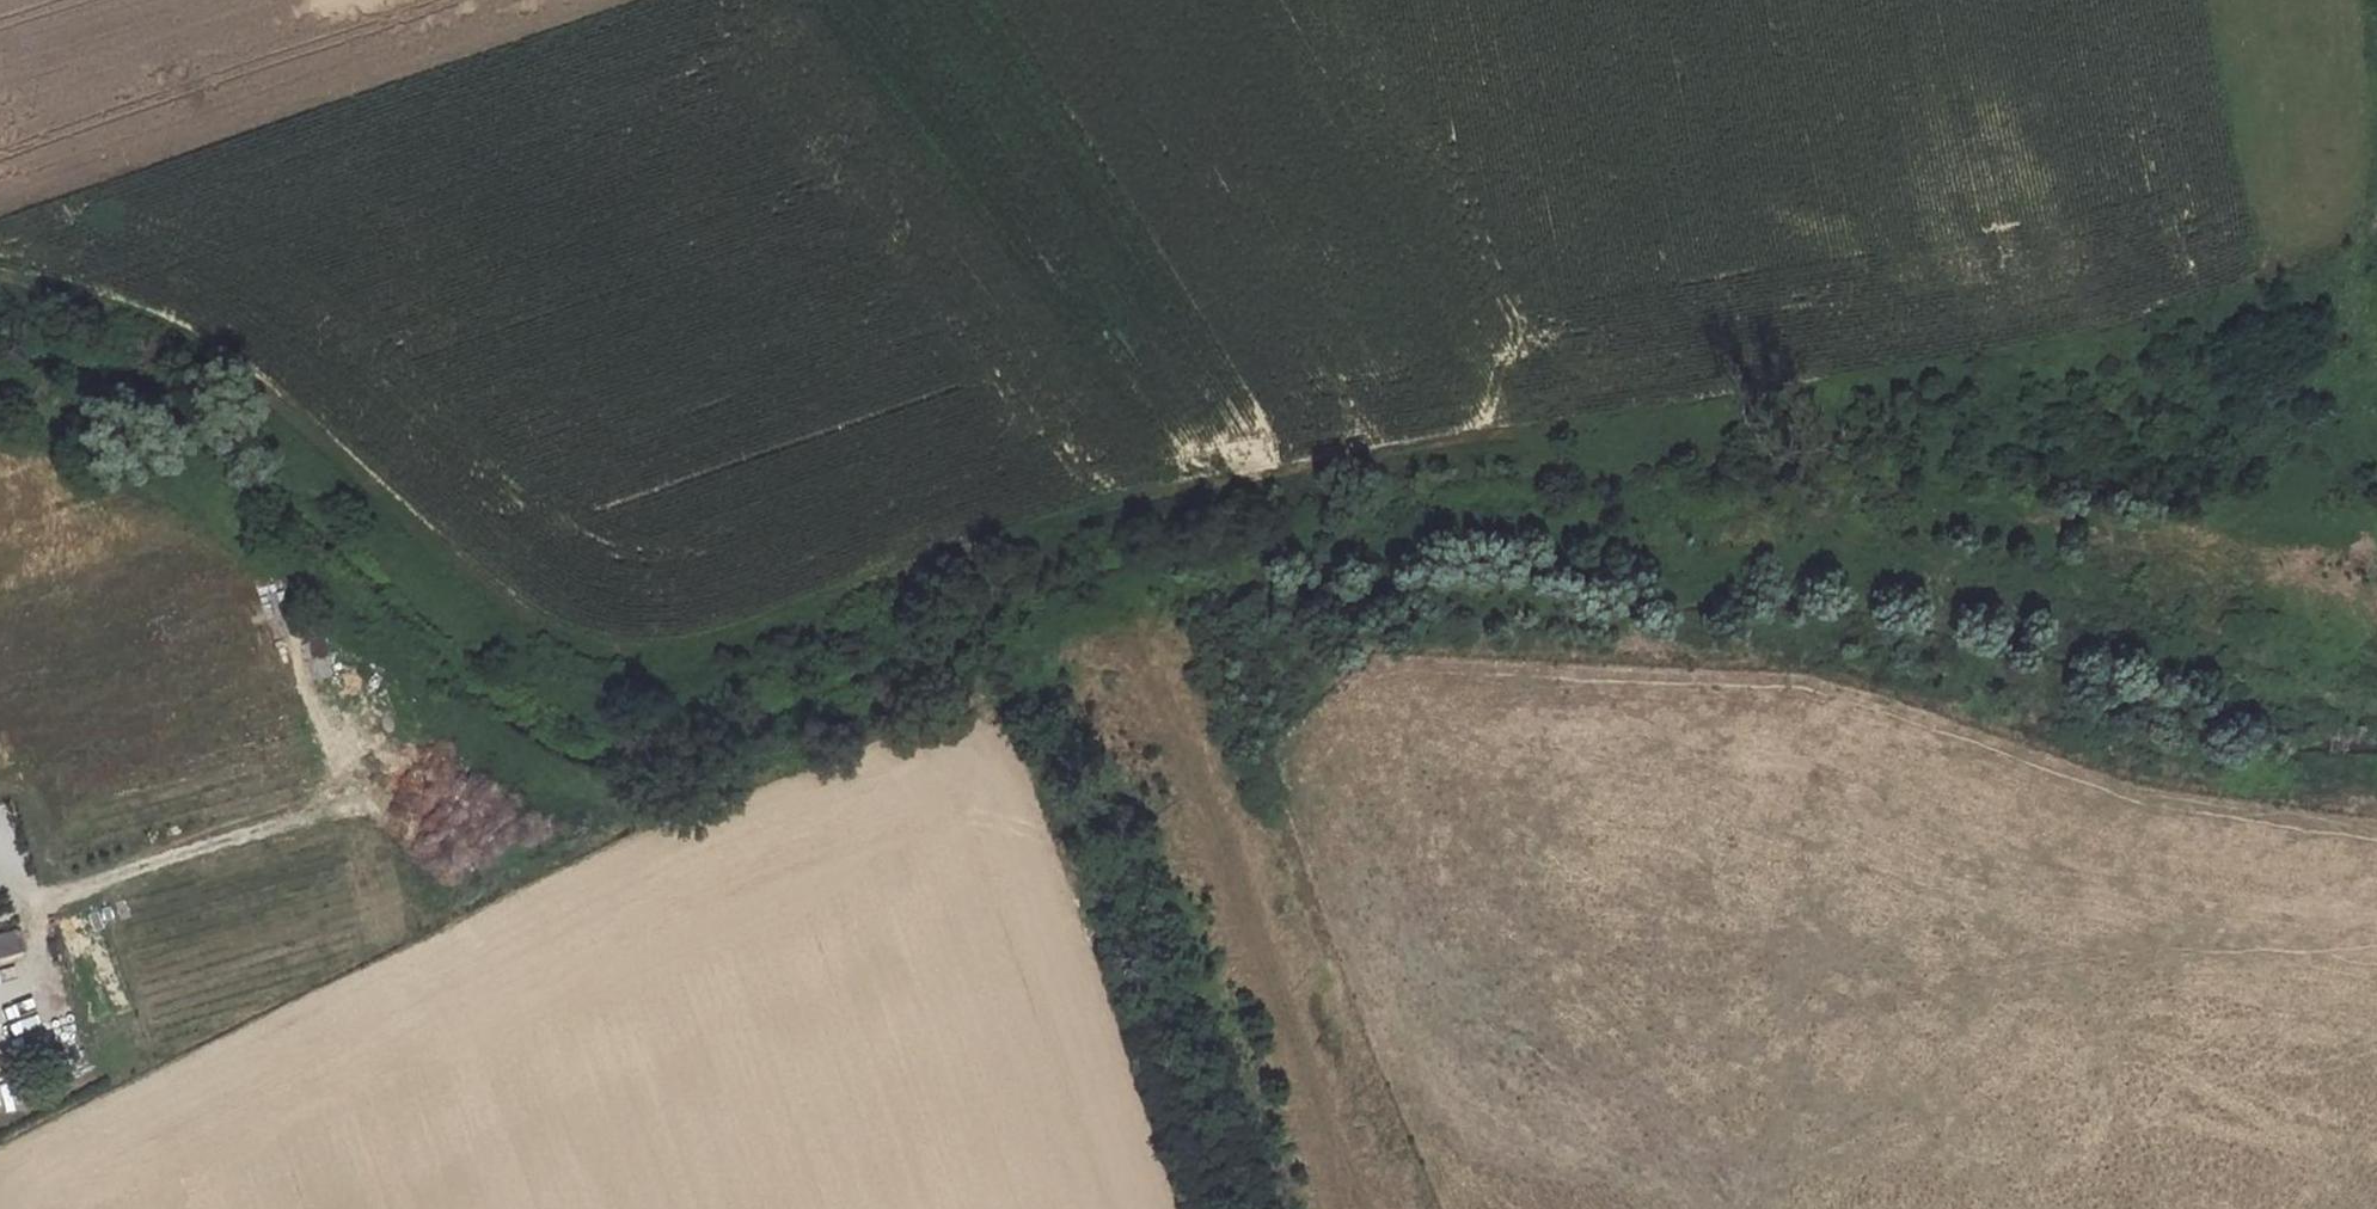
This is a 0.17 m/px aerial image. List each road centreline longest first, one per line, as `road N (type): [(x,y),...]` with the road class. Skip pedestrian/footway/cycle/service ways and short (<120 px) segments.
road 1 (track): [(0,271),(77,287),(230,354),(290,416),(513,590)]

